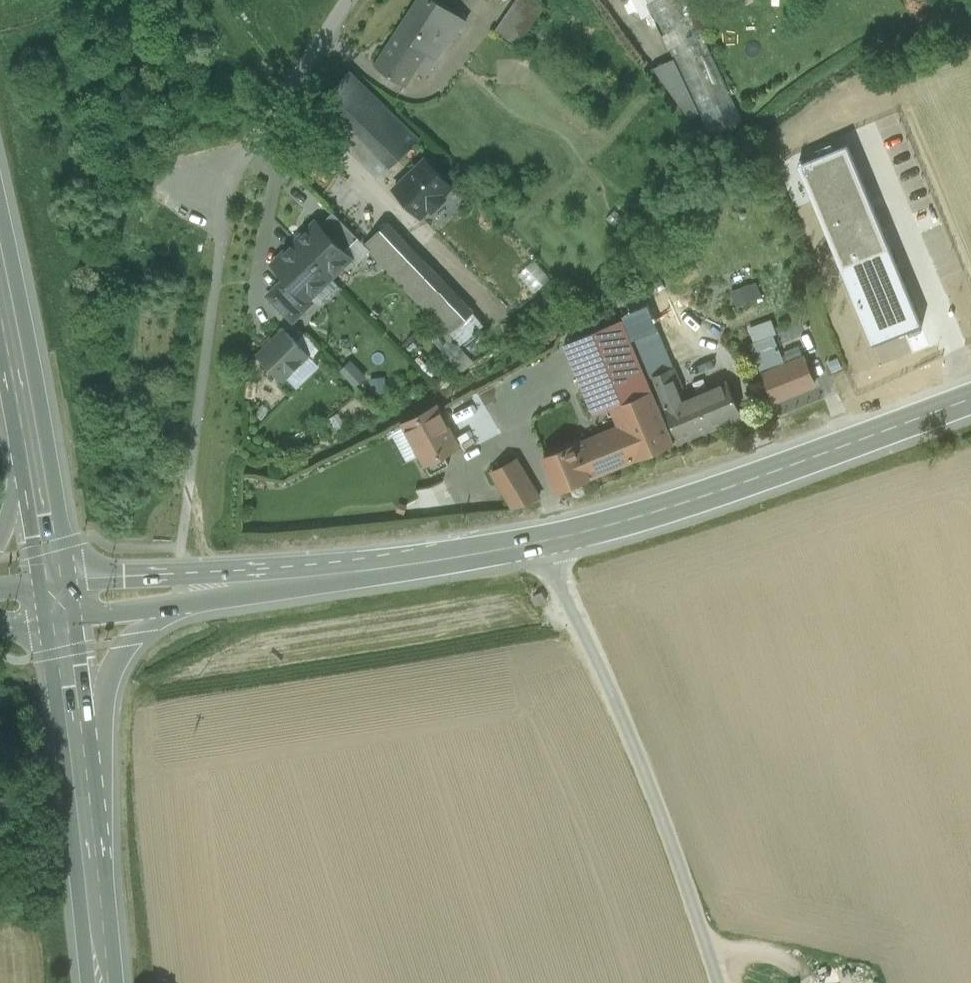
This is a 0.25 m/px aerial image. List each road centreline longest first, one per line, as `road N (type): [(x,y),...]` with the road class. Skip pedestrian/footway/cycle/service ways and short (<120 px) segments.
road 1 (unclassified): [(719,982),(633,743),(537,542)]
road 2 (secondary): [(537,542),(680,503),(970,399)]
road 3 (residential): [(220,249),(231,183),(347,0)]
road 4 (secondary): [(312,576),(55,581)]
road 5 (secondary): [(312,576),(537,542)]
road 6 (primary): [(100,982),(78,760)]
road 7 (secondary): [(78,760),(109,677),(133,638),(185,604)]
road 8 (primary): [(33,447),(0,270)]
road 9 (primary): [(78,760),(60,620)]
road 10 (primary): [(55,581),(33,447)]
road 11 (secondary): [(185,604),(312,576)]
road 12 (secondary): [(60,620),(185,604)]

